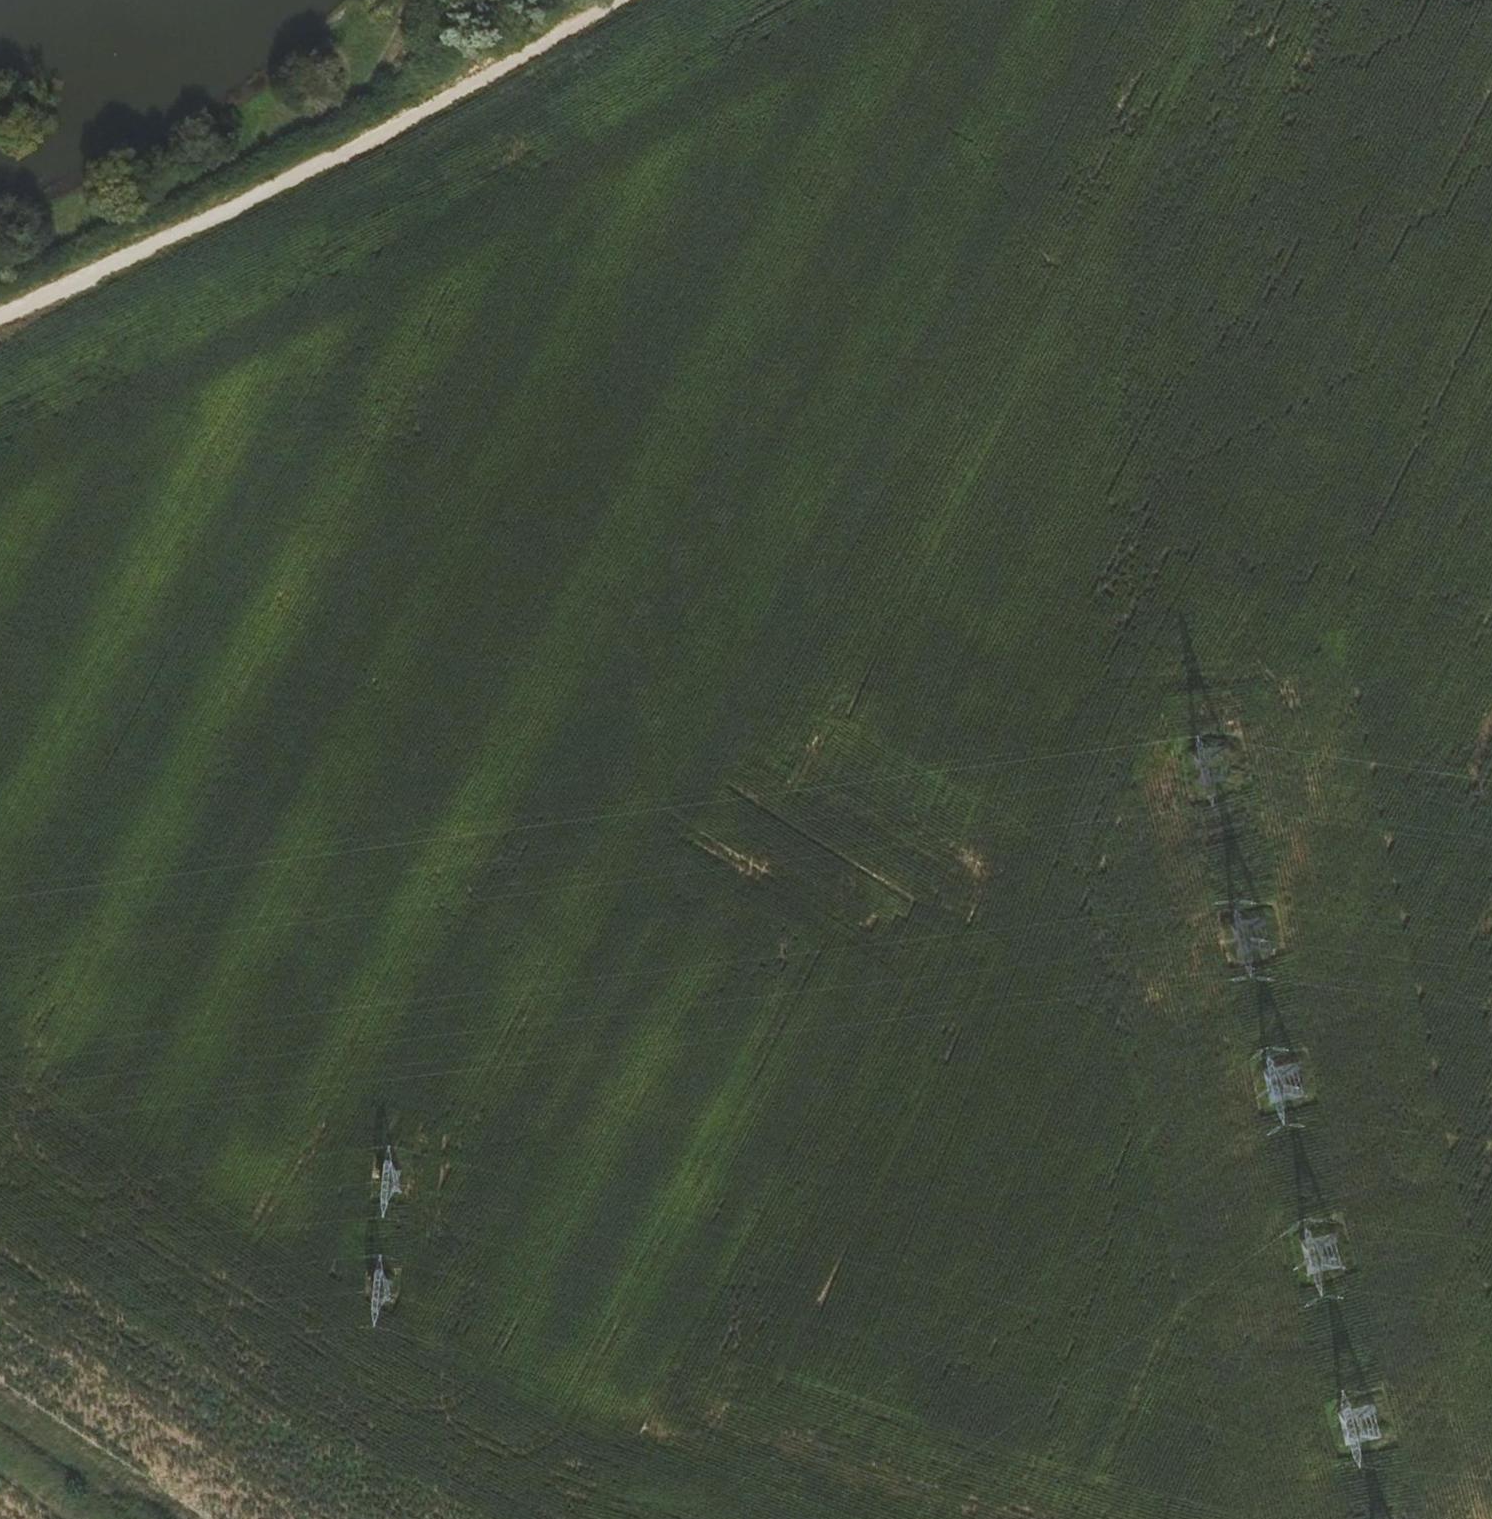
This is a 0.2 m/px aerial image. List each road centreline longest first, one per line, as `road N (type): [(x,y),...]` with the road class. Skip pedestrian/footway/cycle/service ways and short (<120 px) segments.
road 1 (track): [(623,0),(385,130),(0,316)]
road 2 (track): [(0,1378),(214,1518)]

